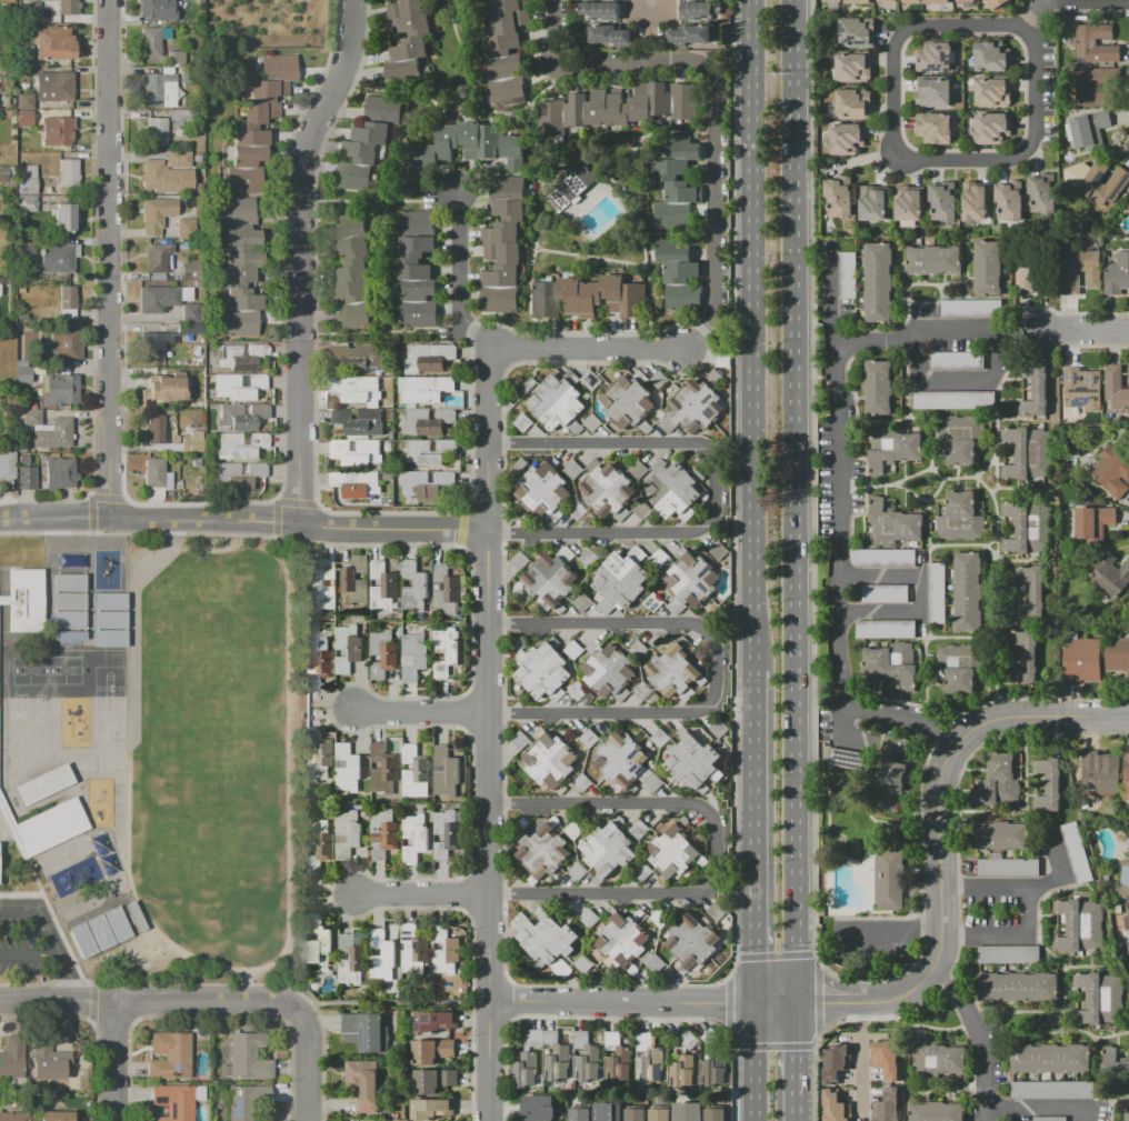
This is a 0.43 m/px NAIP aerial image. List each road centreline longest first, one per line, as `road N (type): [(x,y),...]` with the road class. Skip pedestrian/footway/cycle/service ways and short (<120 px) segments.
road 1 (primary): [(796,1005),(802,0)]
road 2 (primary): [(759,0),(756,669)]
road 3 (residential): [(755,1004),(900,998),(929,971),(941,932),(940,779),(959,739),(996,715),(1128,715)]
road 4 (residential): [(488,532),(490,1120)]
road 5 (residential): [(350,0),(344,70),(310,136),(304,168),(299,527)]
road 6 (residential): [(110,514),(109,0)]
road 7 (residential): [(1035,134),(1033,49),(1025,29),(918,24),(899,36),(891,58),(898,152),(917,160),(1002,159),(1021,153),(1035,134)]
road 8 (residential): [(488,532),(110,514),(0,517)]
road 9 (primary): [(756,669),(755,1004)]
road 10 (residential): [(703,533),(715,520),(715,462),(697,443),(489,443)]
road 11 (residential): [(488,713),(713,714),(717,658),(708,633)]
road 12 (residential): [(710,895),(712,830),(707,811),(686,802),(488,804)]
road 13 (residential): [(293,1010),(261,1000),(0,1000)]
road 14 (residential): [(755,1004),(490,1003)]
road 15 (residential): [(488,894),(710,895)]
road 16 (residential): [(708,633),(686,623),(489,622)]
road 17 (residential): [(488,532),(703,533)]
road 18 (residential): [(690,352),(490,350)]
road 19 (residential): [(490,350),(488,532)]
road 20 (residential): [(488,713),(351,712)]
road 21 (residential): [(488,894),(353,894)]
road 22 (residential): [(113,1000),(113,1120)]

